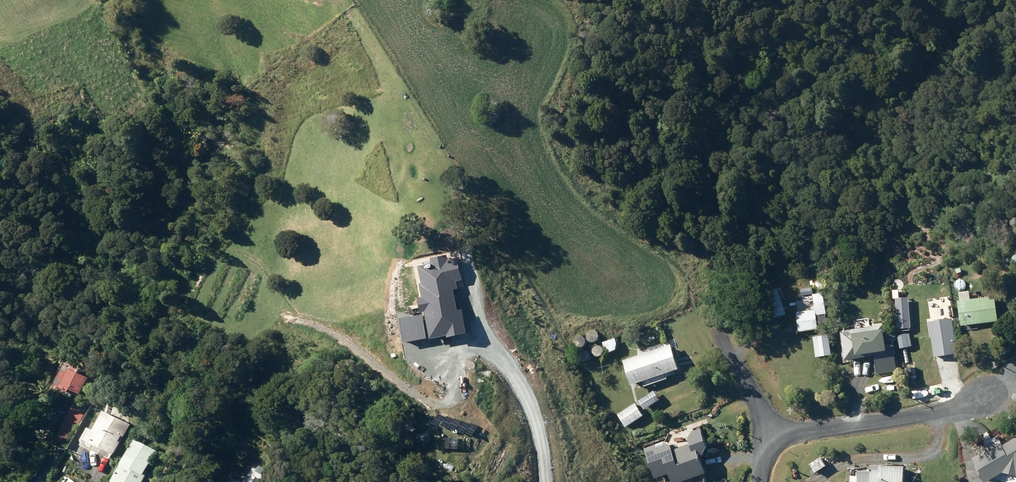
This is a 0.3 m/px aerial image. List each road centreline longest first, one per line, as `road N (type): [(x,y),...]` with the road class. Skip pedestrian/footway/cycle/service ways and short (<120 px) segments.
road 1 (residential): [(985,392),(903,418),(762,435)]
road 2 (residential): [(712,316),(762,435)]

